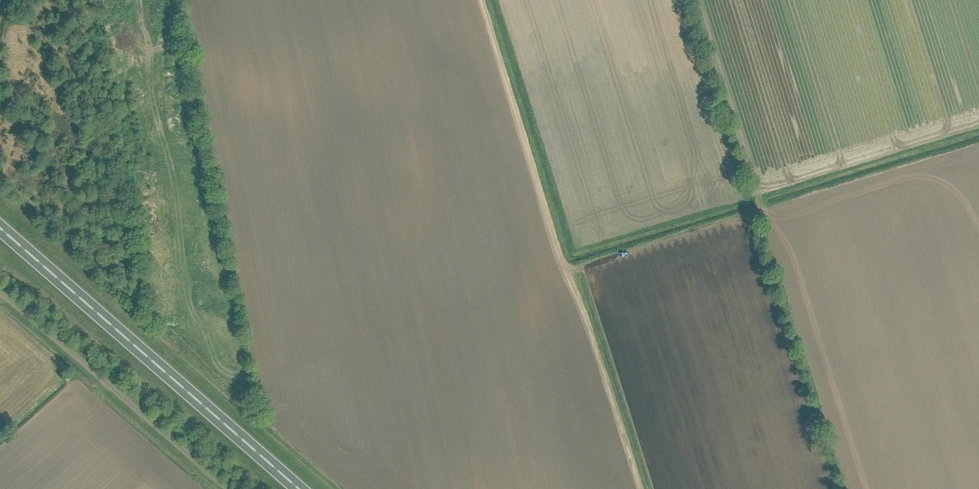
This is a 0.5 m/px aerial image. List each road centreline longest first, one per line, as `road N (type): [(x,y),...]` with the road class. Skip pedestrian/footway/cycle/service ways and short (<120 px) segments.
road 1 (track): [(642,488),(485,0)]
road 2 (trunk): [(299,488),(0,228)]
road 3 (unclassified): [(229,488),(0,292)]

